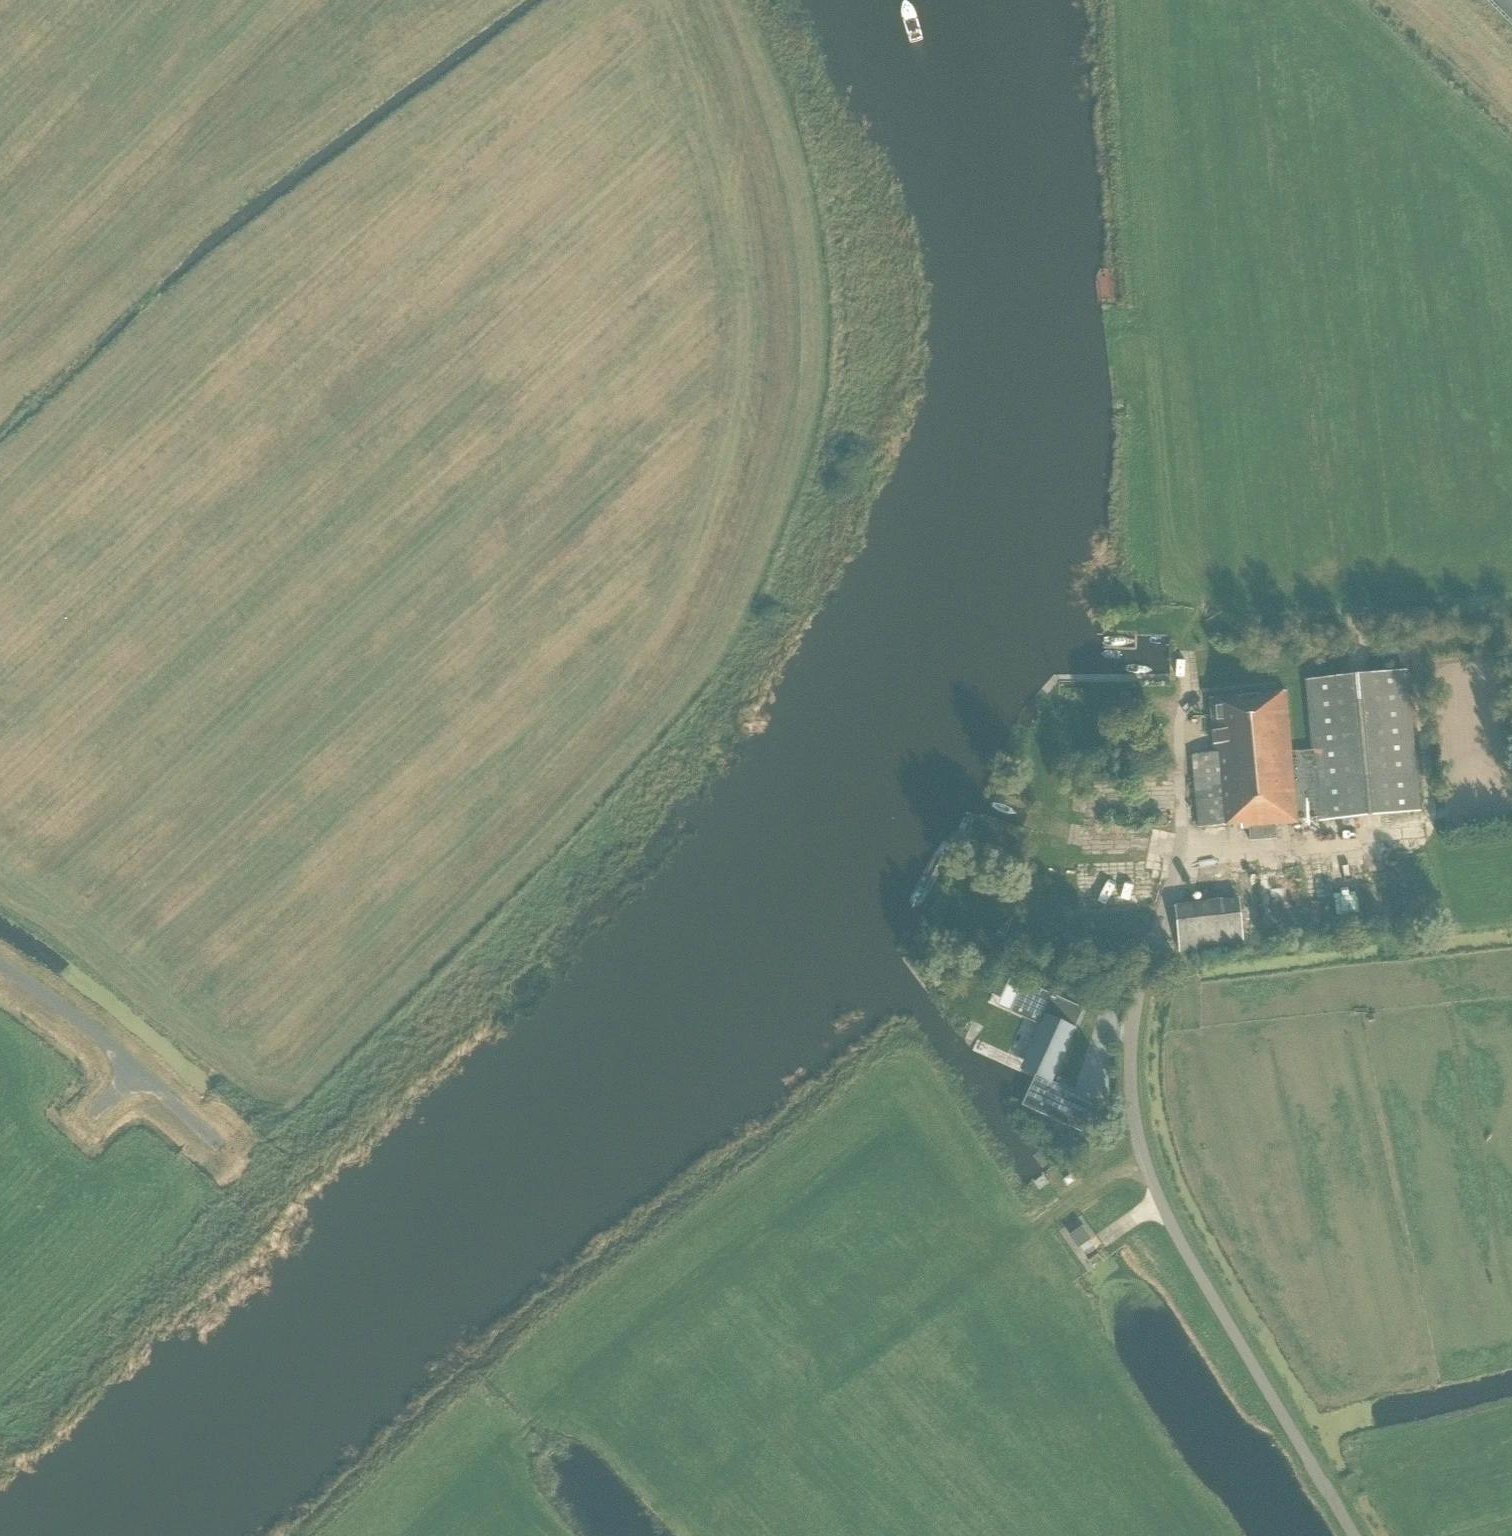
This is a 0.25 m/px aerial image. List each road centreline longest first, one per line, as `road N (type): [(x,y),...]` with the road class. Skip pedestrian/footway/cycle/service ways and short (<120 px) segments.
road 1 (unclassified): [(1354,1535),(1172,1228),(1150,1176),(1131,1087),(1144,971)]
road 2 (unclassified): [(137,1072),(0,968)]

